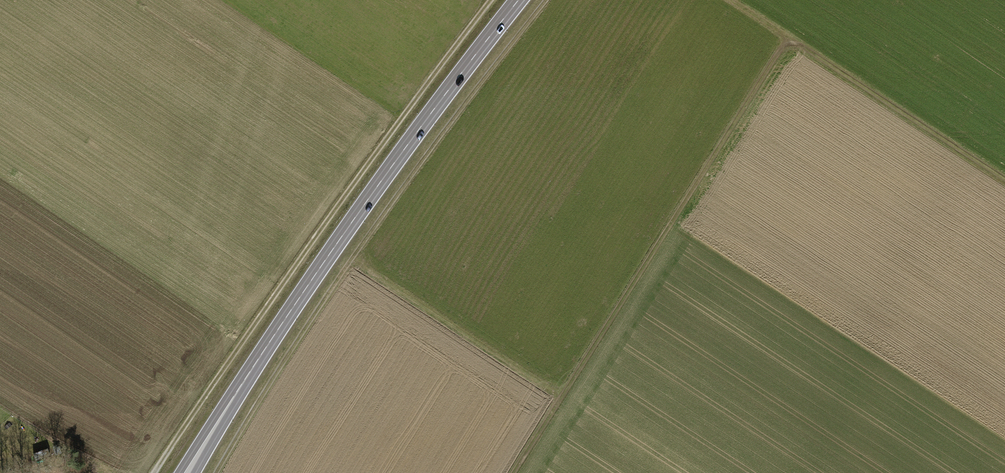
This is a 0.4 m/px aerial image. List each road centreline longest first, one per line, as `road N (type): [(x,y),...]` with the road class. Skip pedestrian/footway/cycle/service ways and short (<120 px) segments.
road 1 (track): [(491,0),(155,472)]
road 2 (primary): [(185,472),(345,232),(518,0)]
road 3 (track): [(546,0),(351,259),(216,472)]
road 4 (track): [(514,472),(788,37)]
road 5 (track): [(731,0),(1004,179)]
road 6 (track): [(351,259),(561,398)]

